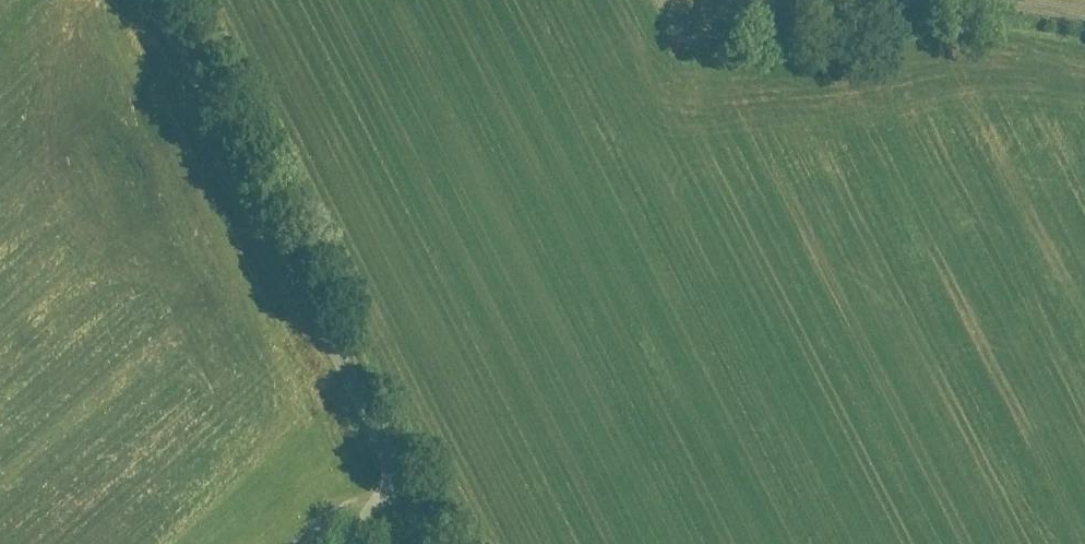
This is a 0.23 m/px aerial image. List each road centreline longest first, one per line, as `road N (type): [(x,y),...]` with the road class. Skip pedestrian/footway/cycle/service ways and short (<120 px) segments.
road 1 (residential): [(160,0),(430,543)]

